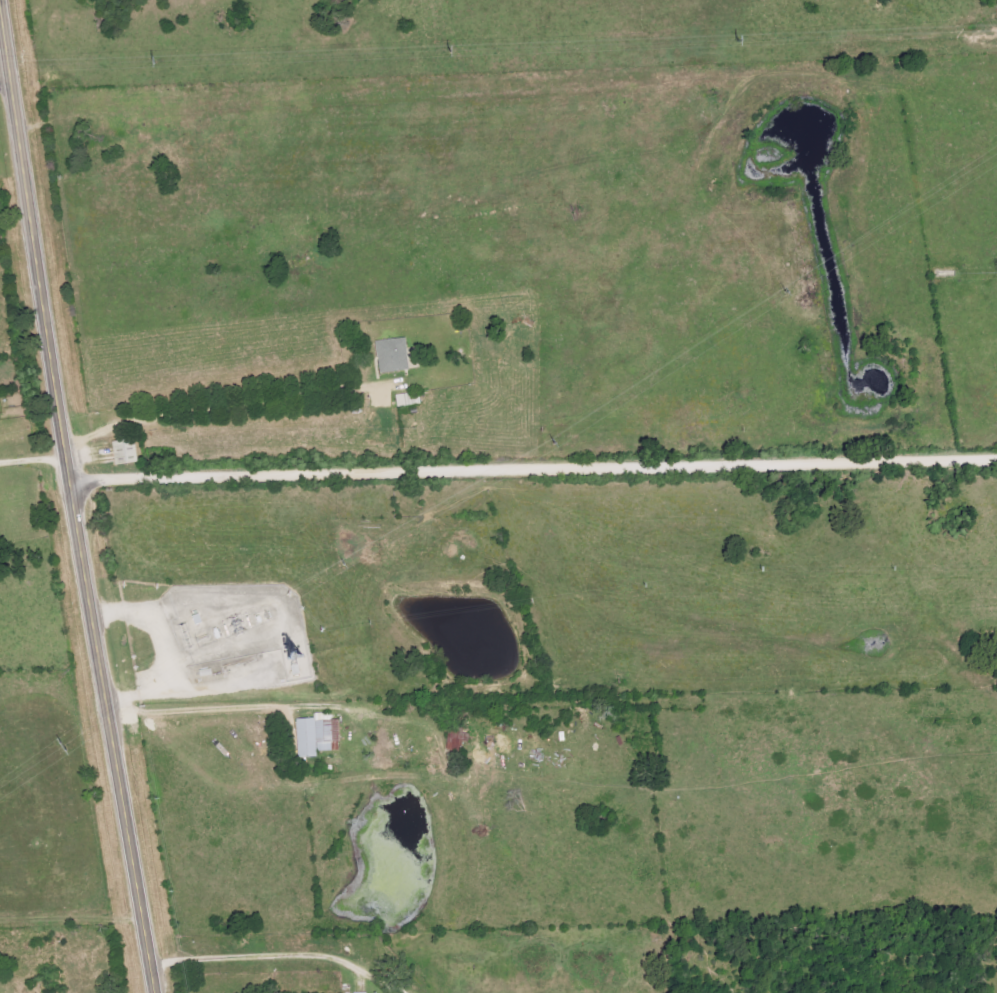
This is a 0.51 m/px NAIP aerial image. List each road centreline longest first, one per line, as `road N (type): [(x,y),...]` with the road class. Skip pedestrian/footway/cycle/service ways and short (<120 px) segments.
road 1 (secondary): [(0,9),(154,992)]
road 2 (residential): [(996,460),(69,484)]

